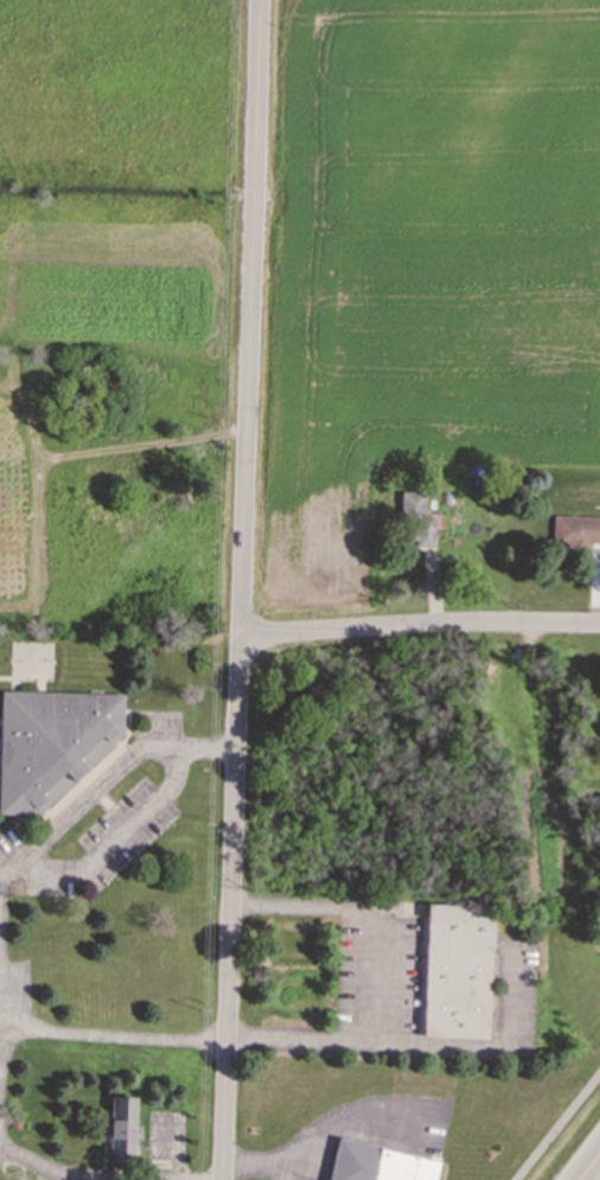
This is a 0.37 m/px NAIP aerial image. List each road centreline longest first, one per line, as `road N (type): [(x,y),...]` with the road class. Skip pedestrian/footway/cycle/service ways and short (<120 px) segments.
road 1 (residential): [(259,0),(222,1179)]
road 2 (residential): [(240,637),(455,624),(599,625)]

